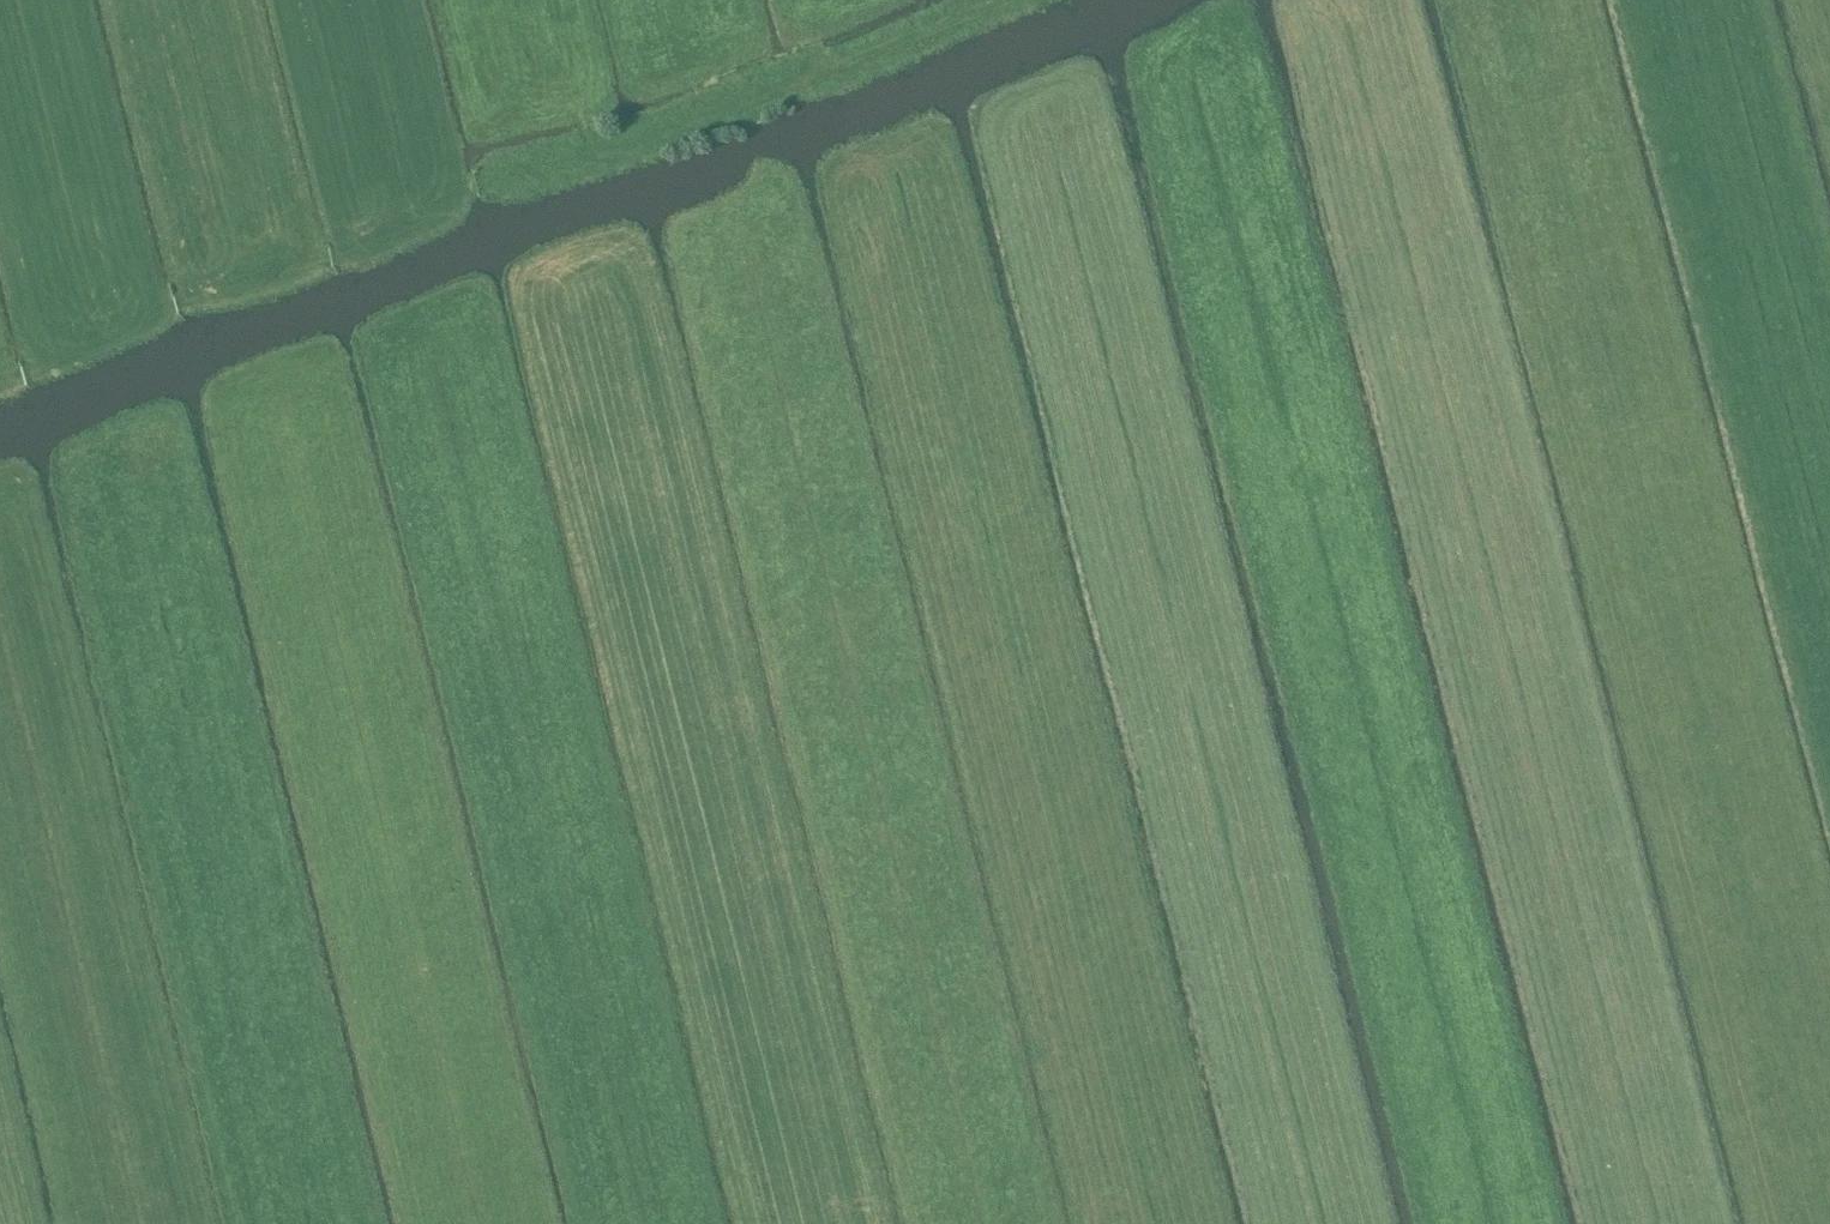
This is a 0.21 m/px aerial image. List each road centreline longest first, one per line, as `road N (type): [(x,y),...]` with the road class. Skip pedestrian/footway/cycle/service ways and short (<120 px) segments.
road 1 (track): [(763,84),(982,0)]

